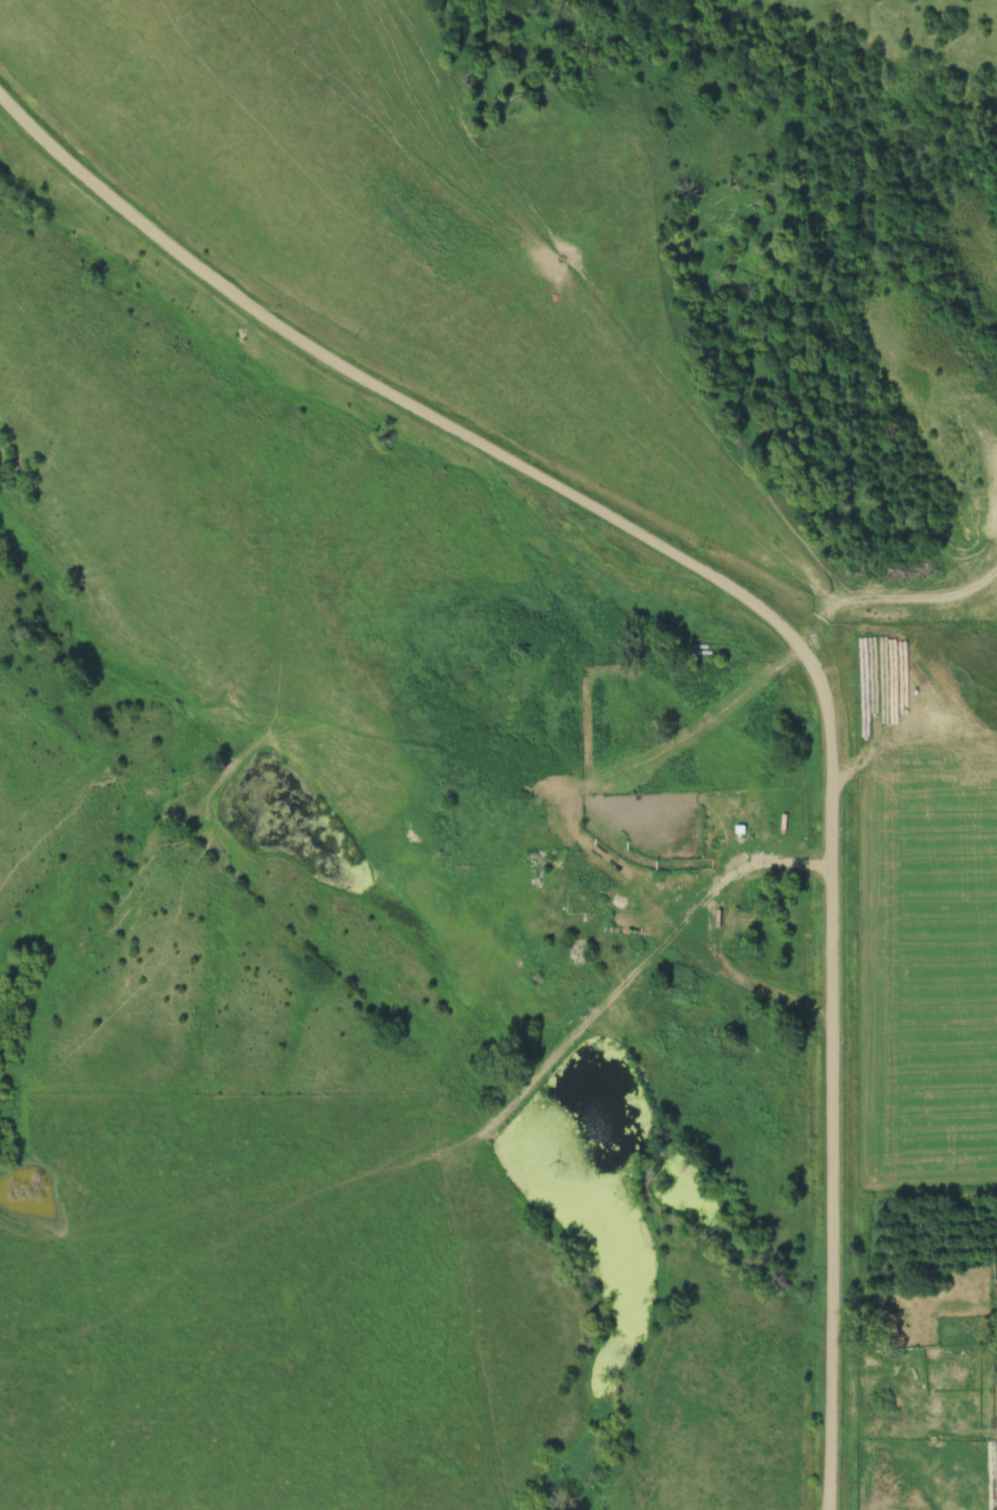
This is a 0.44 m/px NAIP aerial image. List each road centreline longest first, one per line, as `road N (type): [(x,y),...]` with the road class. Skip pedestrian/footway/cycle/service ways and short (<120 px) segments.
road 1 (tertiary): [(830,1509),(834,1009),(825,711),(817,675),(744,603),(353,386),(237,308),(105,204),(0,105)]

